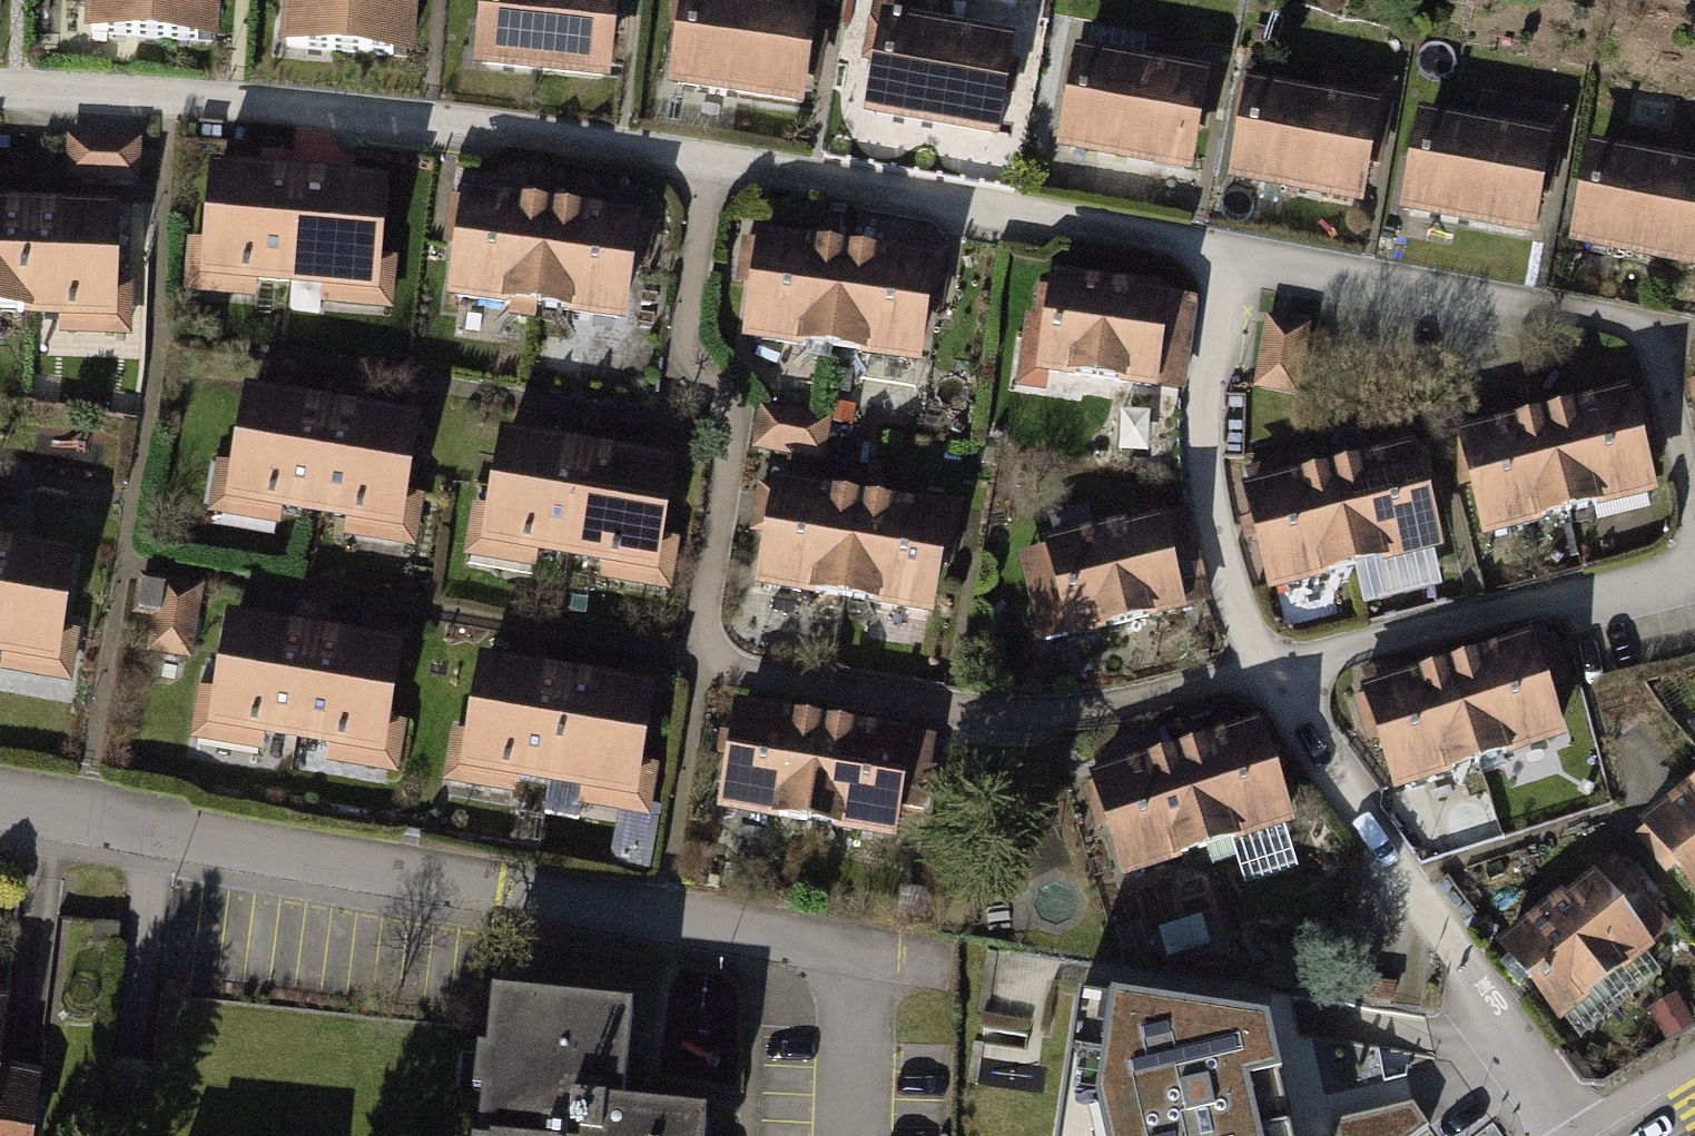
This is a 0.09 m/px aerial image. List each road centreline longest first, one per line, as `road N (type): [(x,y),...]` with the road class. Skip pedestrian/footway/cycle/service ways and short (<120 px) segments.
road 1 (residential): [(710,163),(691,381),(733,435),(704,661),(1001,711),(1141,697),(1277,669)]
road 2 (residential): [(0,799),(659,916),(824,959),(864,1009),(859,1135)]
road 3 (residential): [(0,90),(170,96),(710,163)]
road 4 (residential): [(1577,1135),(1277,669)]
road 5 (residential): [(710,163),(1229,261)]
road 6 (residential): [(1229,261),(1653,329)]
road 7 (residential): [(1277,669),(1694,572)]
road 8 (residential): [(1277,669),(1214,475),(1229,261)]
road 9 (residential): [(1694,527),(1653,329)]

